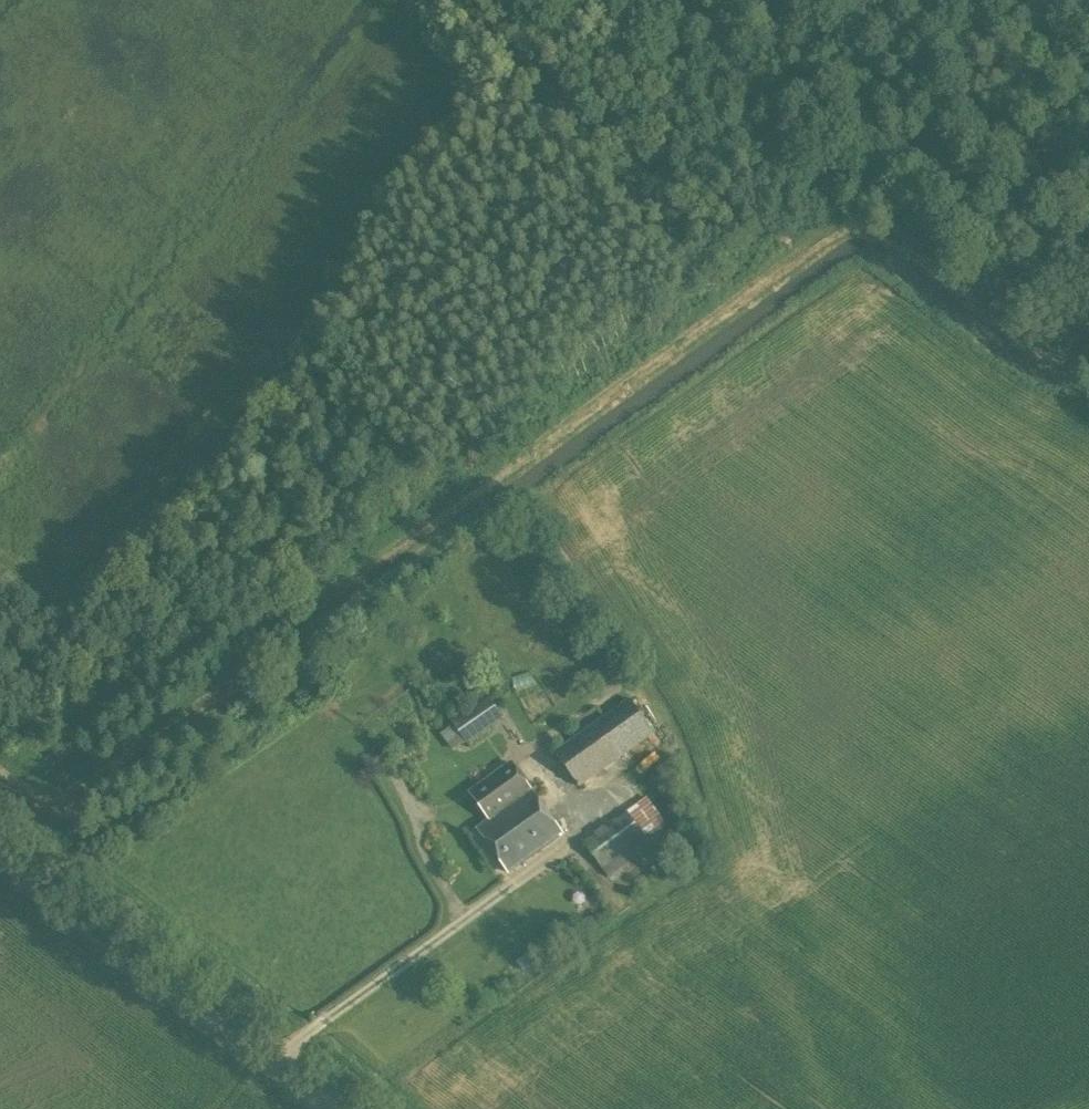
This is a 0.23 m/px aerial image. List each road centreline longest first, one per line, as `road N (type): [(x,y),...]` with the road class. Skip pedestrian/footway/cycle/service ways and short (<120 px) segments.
road 1 (tertiary): [(346,1108),(0,852)]

